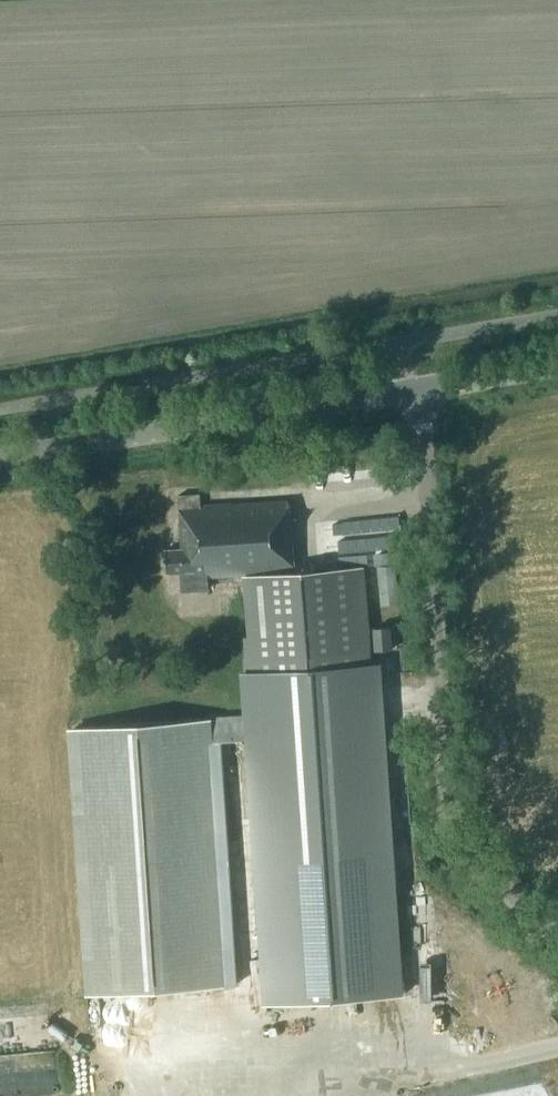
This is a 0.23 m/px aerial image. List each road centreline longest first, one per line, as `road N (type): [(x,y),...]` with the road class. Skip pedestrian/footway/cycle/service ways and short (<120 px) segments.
road 1 (unclassified): [(557,937),(466,847),(453,821),(417,386)]
road 2 (secondary): [(0,456),(417,386)]
road 3 (track): [(314,1095),(557,1043)]
road 4 (secondary): [(417,386),(557,363)]

